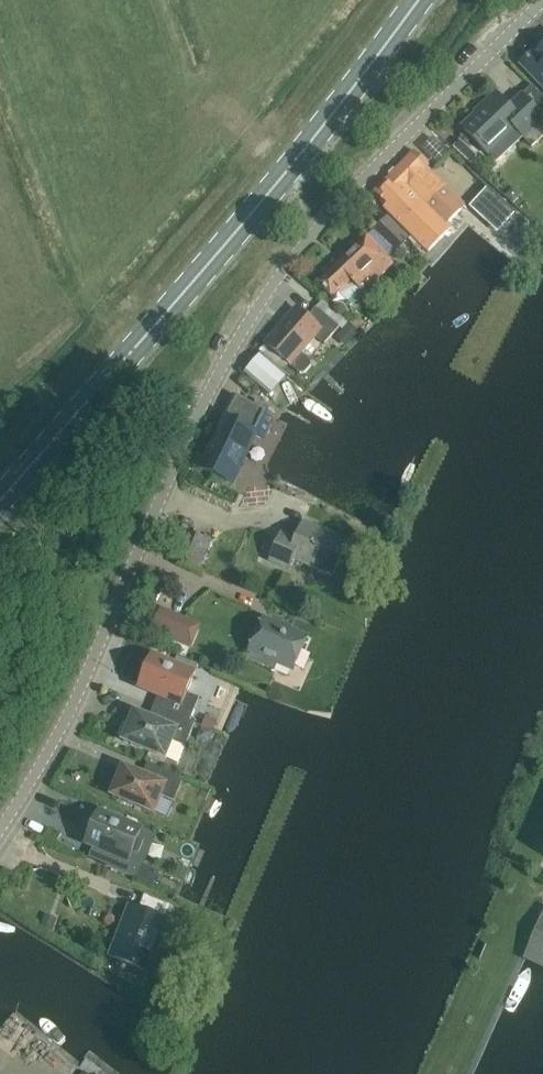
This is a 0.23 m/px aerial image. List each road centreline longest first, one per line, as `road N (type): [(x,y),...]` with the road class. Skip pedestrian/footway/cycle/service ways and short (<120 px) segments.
road 1 (unclassified): [(0,830),(65,721),(221,369),(270,288),(336,206)]
road 2 (primary): [(0,501),(289,168)]
road 3 (unclassified): [(336,206),(542,0)]
road 4 (primary): [(289,168),(419,0)]

